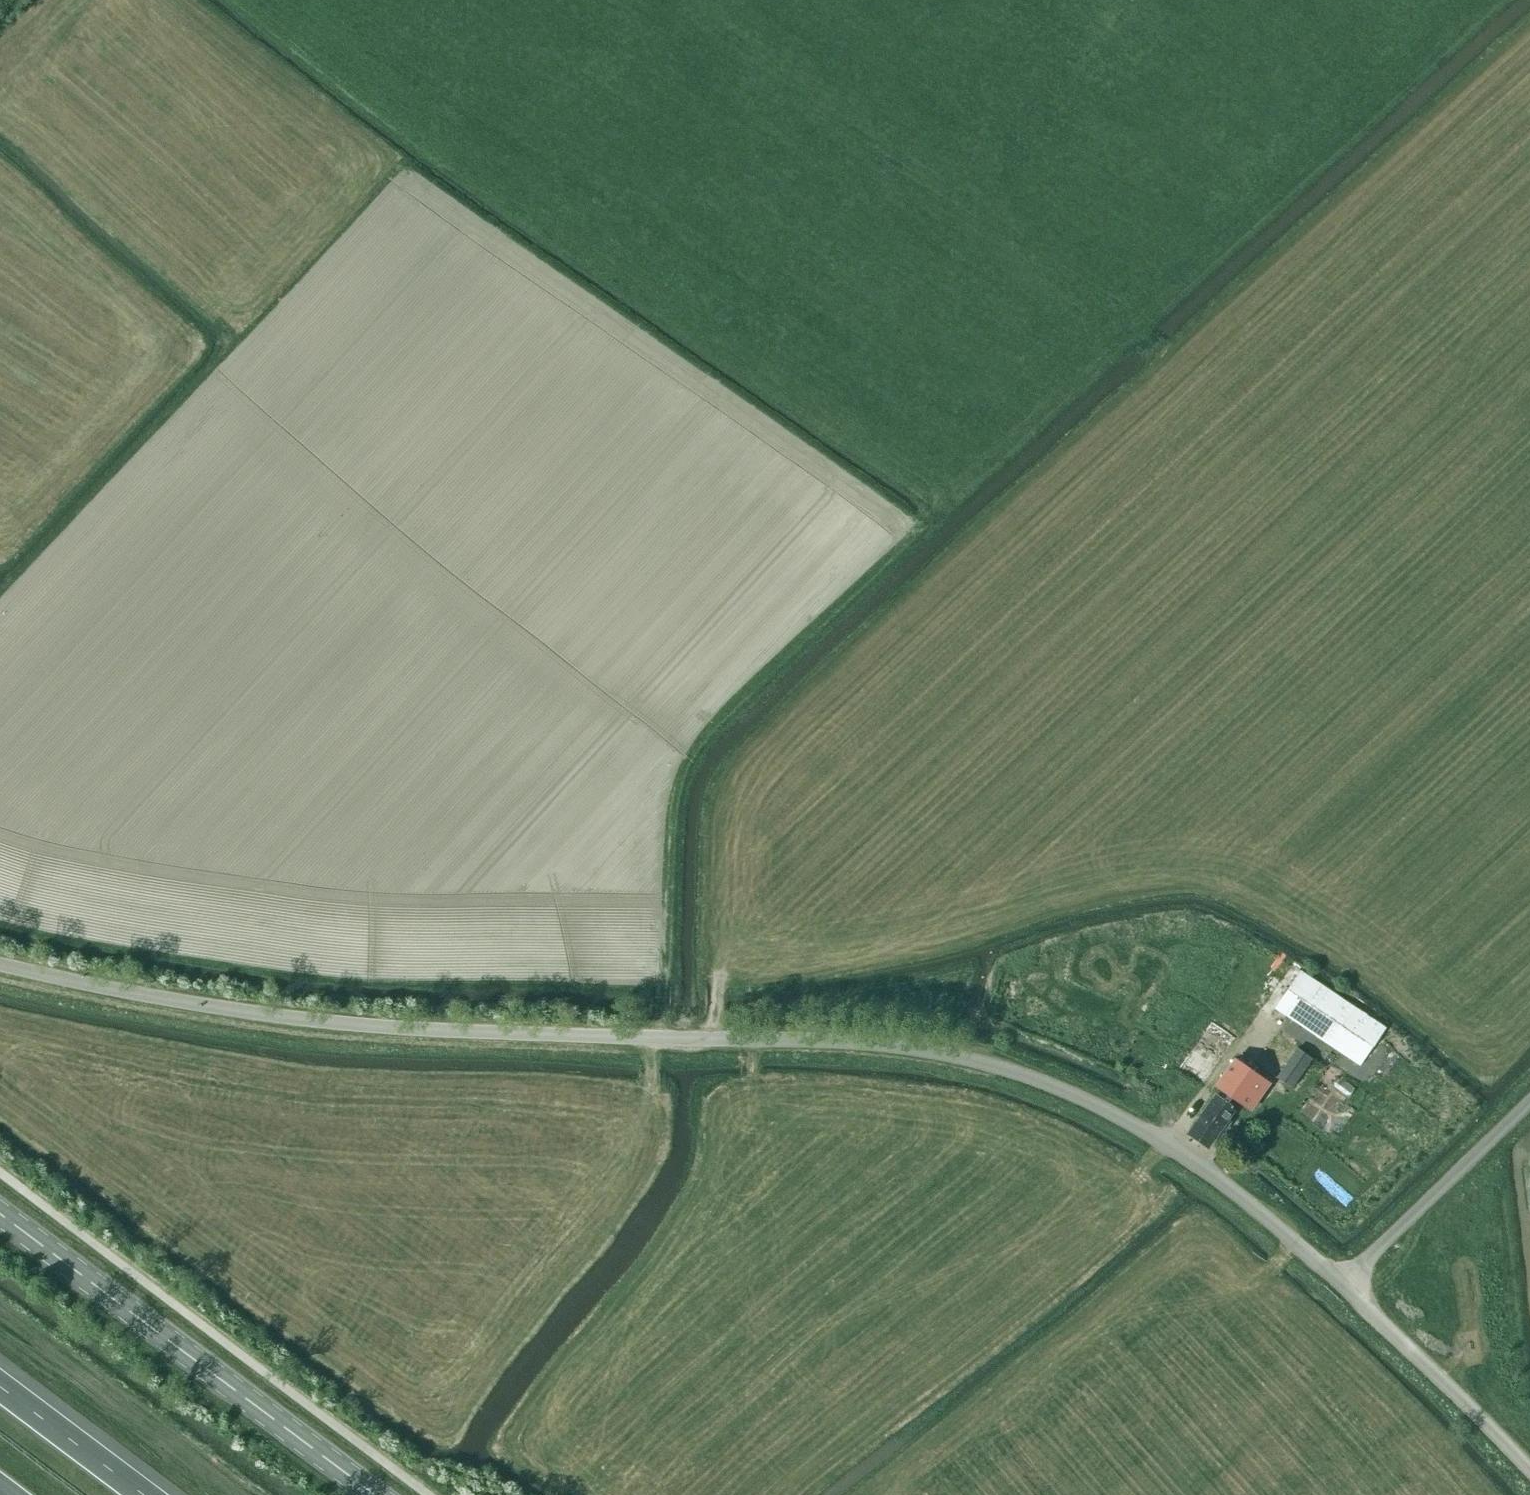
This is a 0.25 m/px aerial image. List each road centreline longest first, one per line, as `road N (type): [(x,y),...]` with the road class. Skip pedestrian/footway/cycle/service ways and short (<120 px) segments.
road 1 (unclassified): [(1345,1284),(1165,1147),(1088,1102),(988,1064),(905,1048),(795,1041),(318,1023),(0,965)]
road 2 (tertiary): [(374,1494),(0,1214)]
road 3 (unclassified): [(1529,1478),(1345,1284)]
road 4 (unclassified): [(1345,1284),(1529,1110)]
road 5 (motorway): [(136,1494),(0,1392)]

